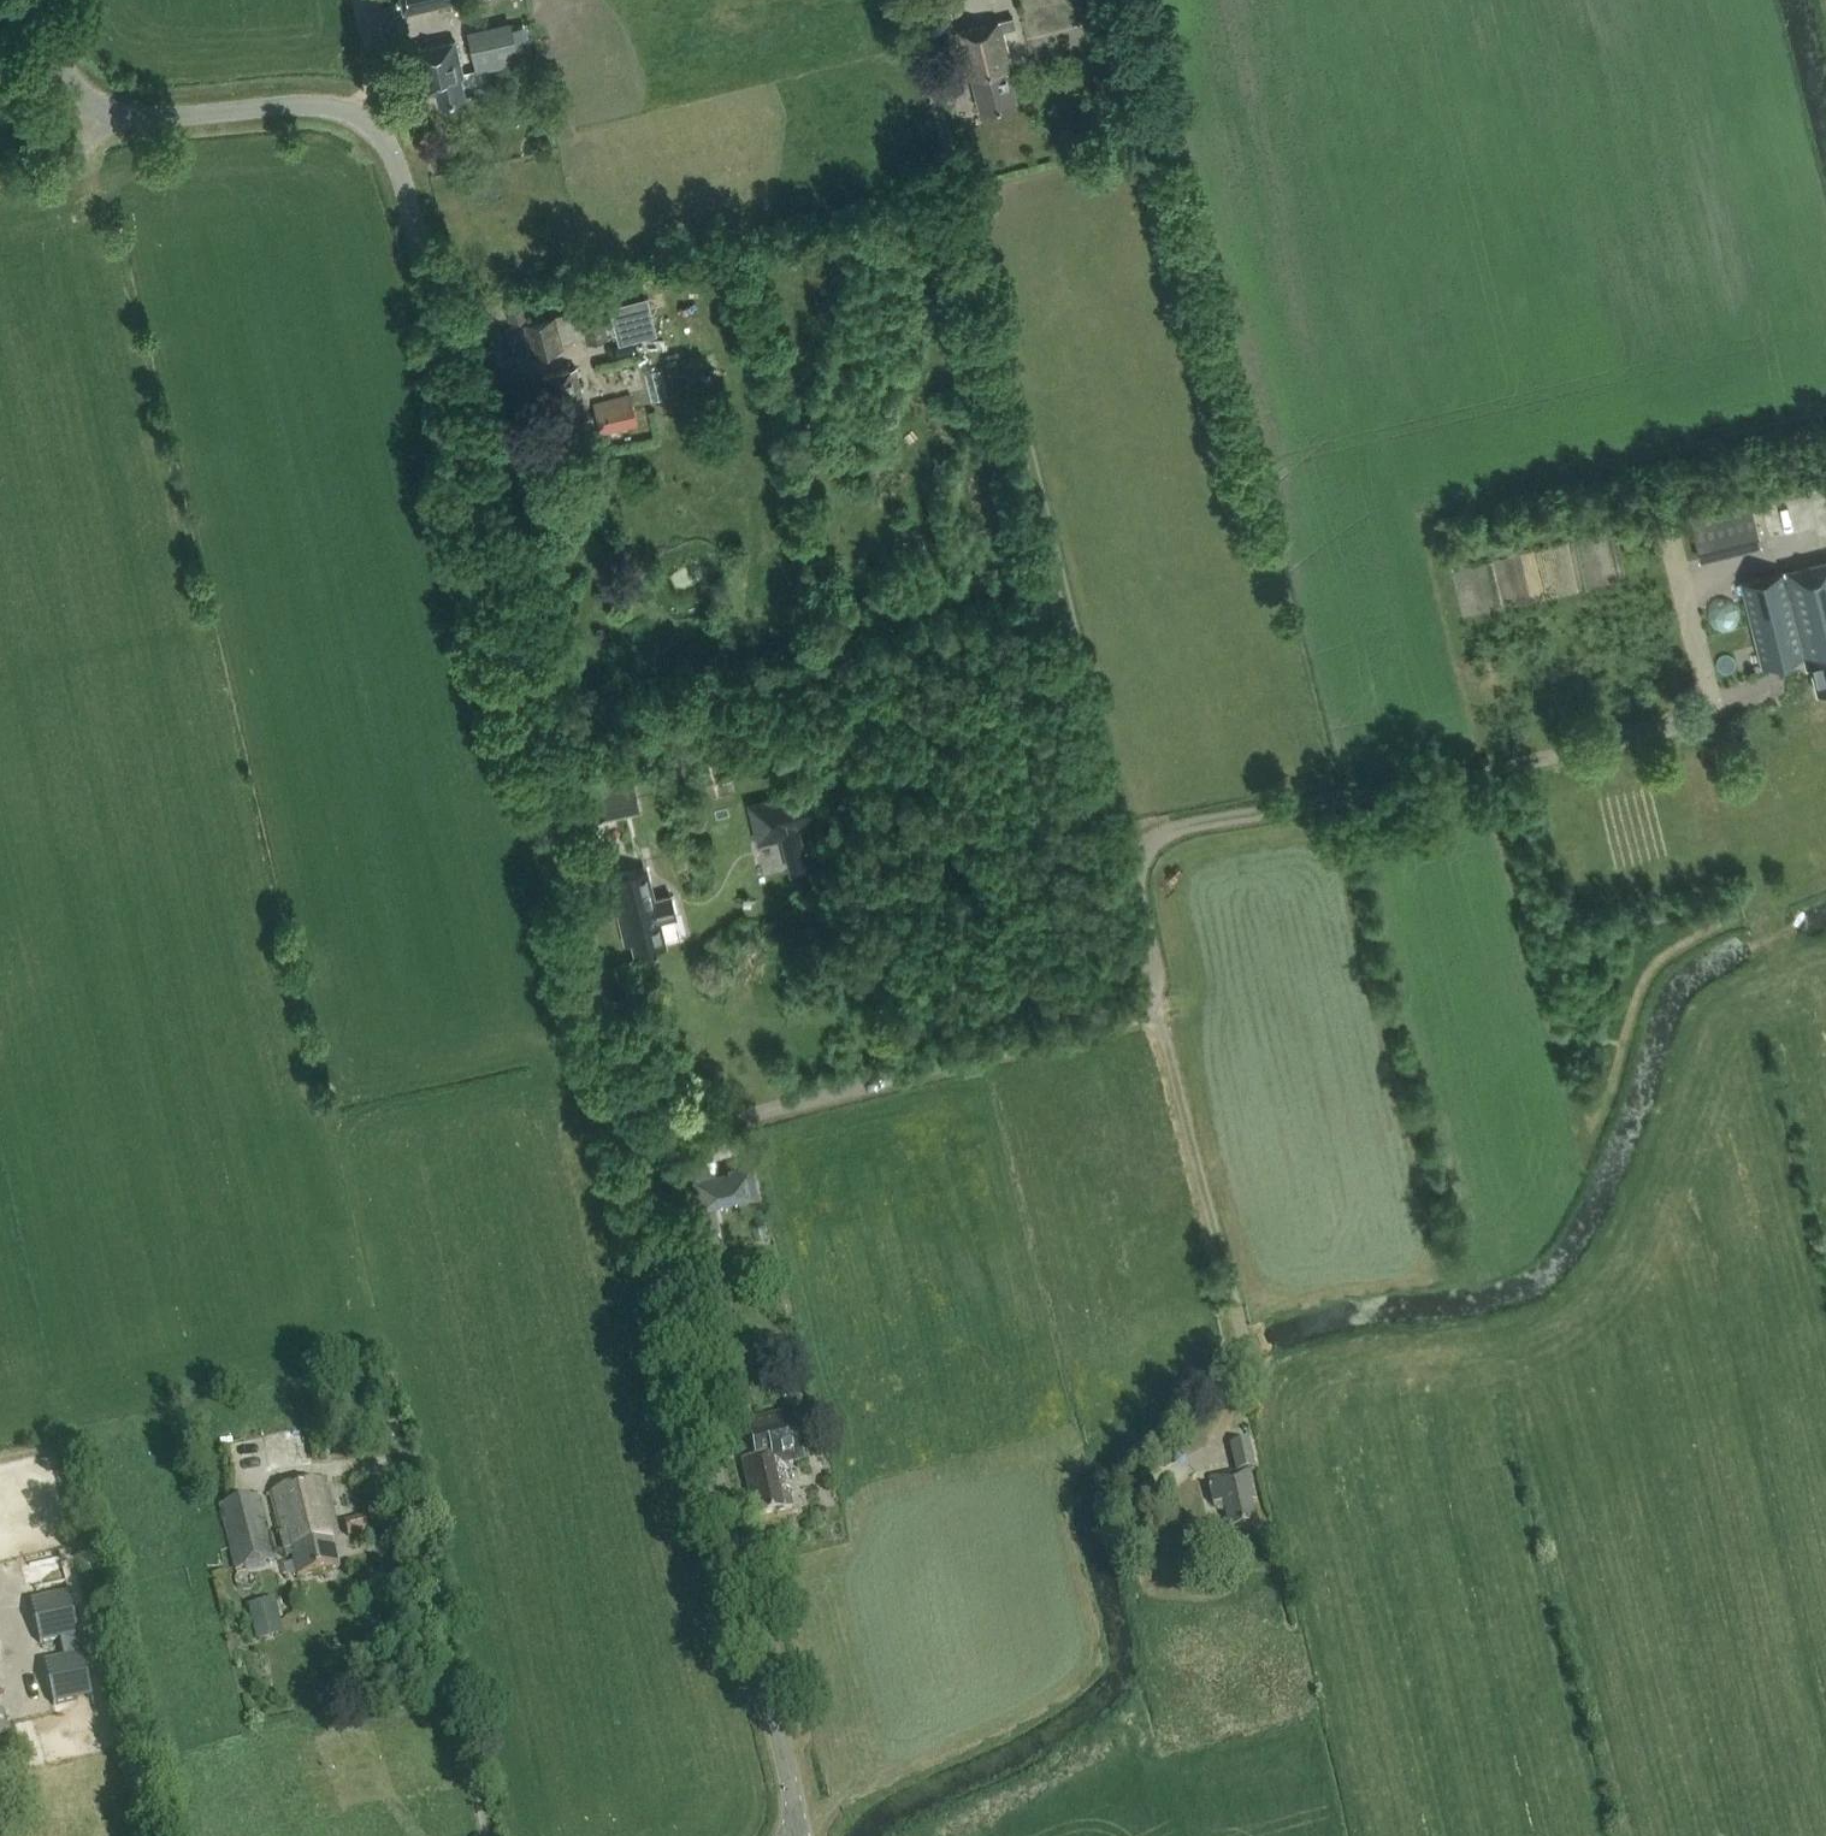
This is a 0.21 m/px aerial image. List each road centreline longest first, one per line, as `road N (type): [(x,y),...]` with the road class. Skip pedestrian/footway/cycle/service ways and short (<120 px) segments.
road 1 (residential): [(629,1142),(427,274),(386,139),(333,105),(164,117),(115,111),(80,86),(43,0)]
road 2 (track): [(629,1142),(1121,1020),(1146,998),(1147,954),(1120,839),(1708,716)]
road 3 (unclassified): [(798,1835),(629,1142)]
road 4 (track): [(1146,998),(1241,1357),(1221,1433)]
road 5 (track): [(115,111),(67,170),(0,186)]

